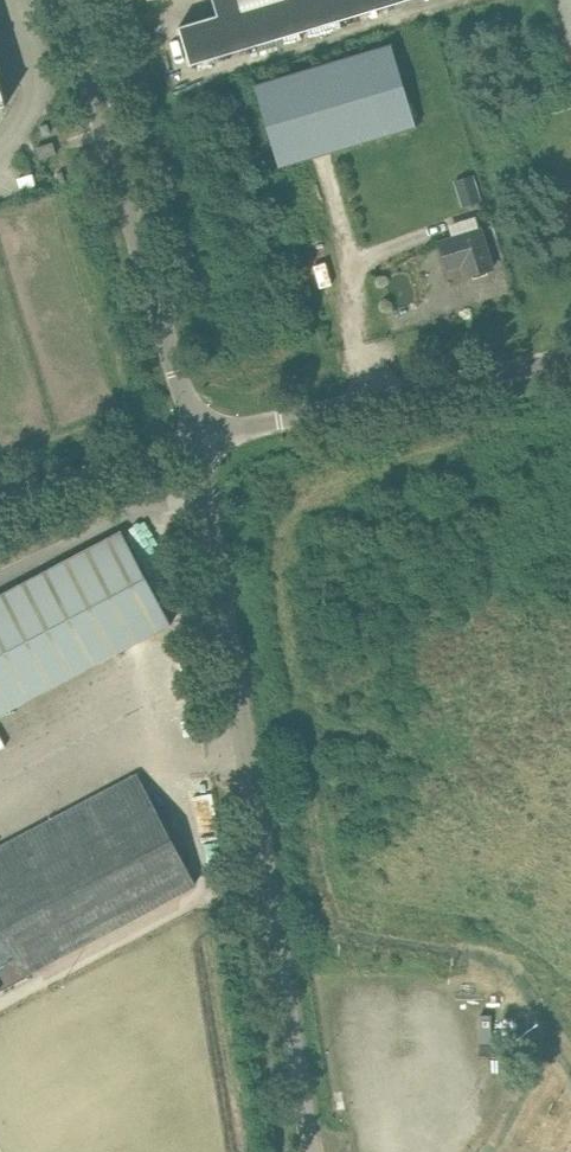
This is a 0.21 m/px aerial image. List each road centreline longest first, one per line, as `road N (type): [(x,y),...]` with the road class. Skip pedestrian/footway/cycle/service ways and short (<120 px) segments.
road 1 (unclassified): [(316,1151),(195,439)]
road 2 (unclassified): [(195,439),(65,0)]
road 3 (unclassified): [(195,439),(570,357)]

